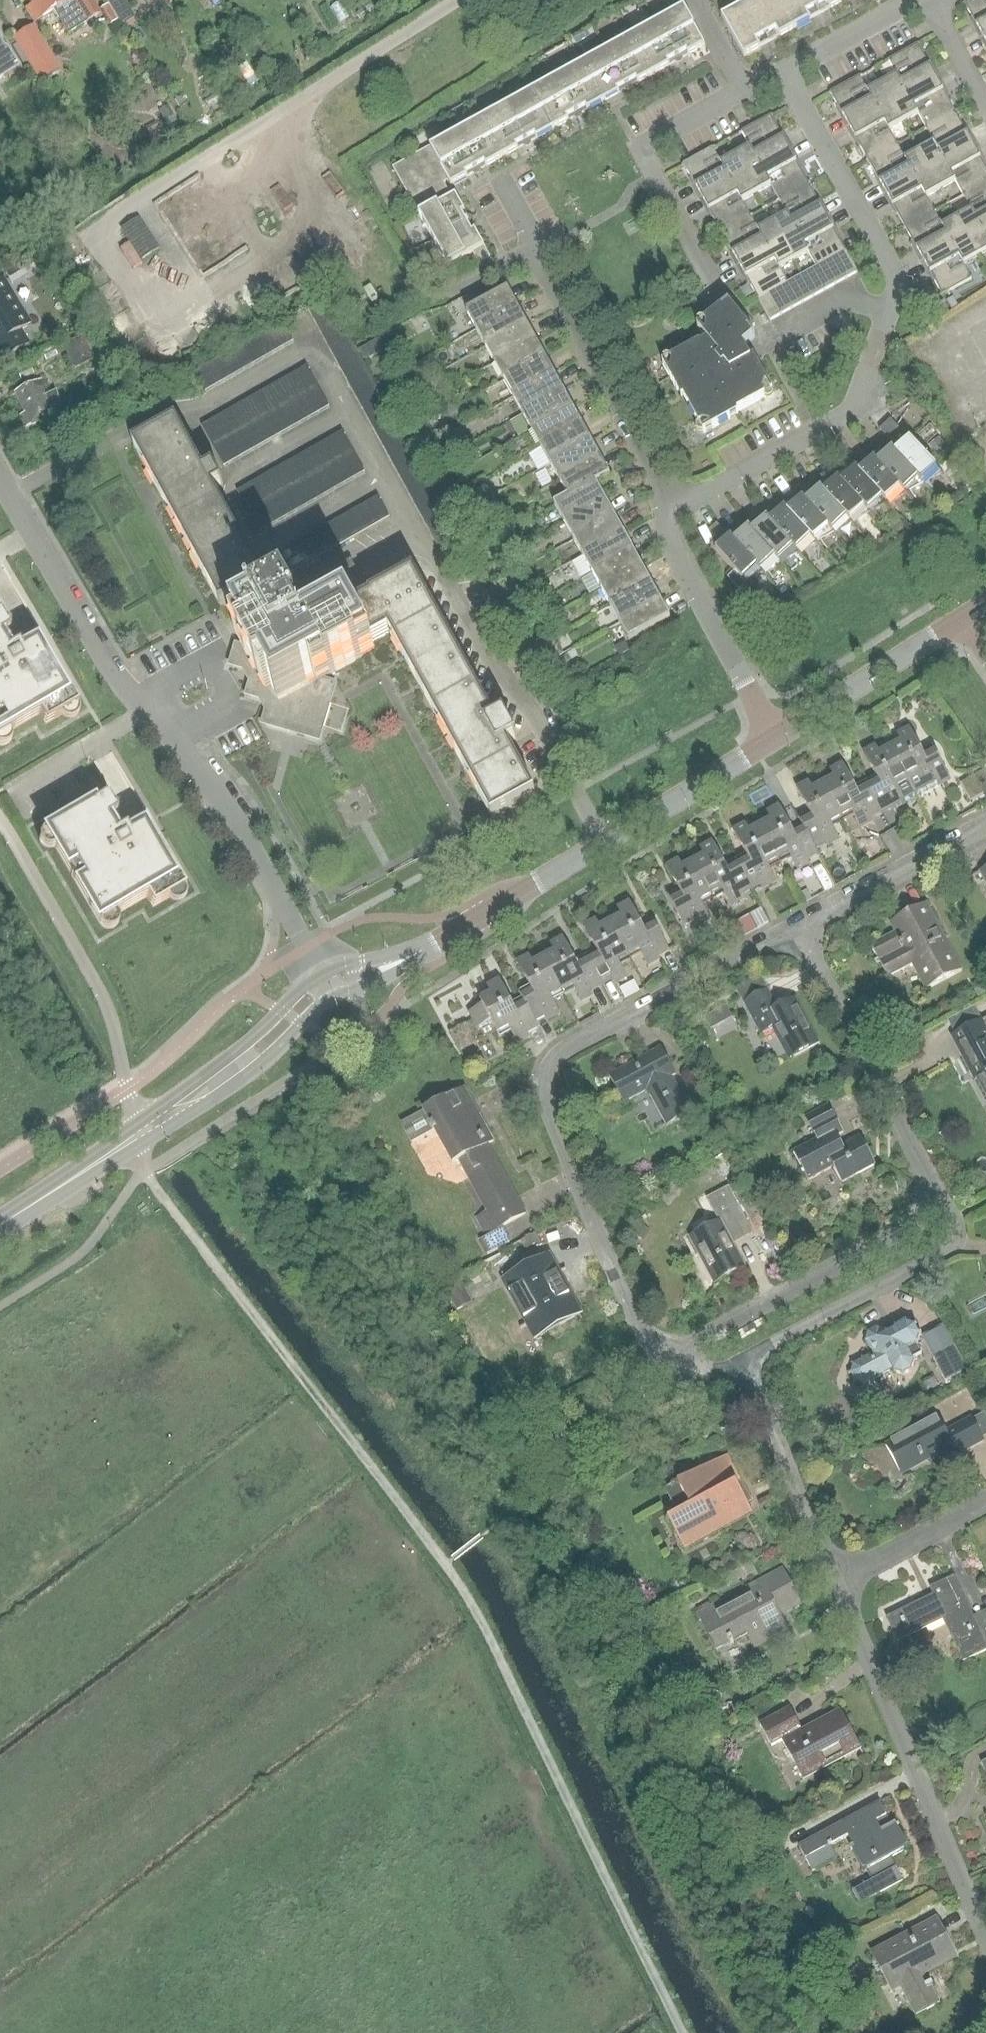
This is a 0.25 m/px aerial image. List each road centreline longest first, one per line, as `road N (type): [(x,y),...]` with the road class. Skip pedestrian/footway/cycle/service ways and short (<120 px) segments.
road 1 (track): [(143,1172),(465,1595),(680,2032)]
road 2 (residential): [(665,1355),(637,1323),(546,1112),(545,1081),(576,1045),(796,927)]
road 3 (residential): [(664,516),(861,407),(902,287),(785,76)]
road 4 (residential): [(308,948),(229,817),(115,674),(0,476)]
road 5 (residential): [(985,1939),(835,1584)]
road 6 (residential): [(664,516),(652,460),(503,186)]
road 7 (secondary): [(488,915),(780,734)]
road 8 (secondary): [(323,975),(76,1177)]
road 9 (residential): [(944,1208),(796,927)]
road 10 (residential): [(716,285),(641,149),(785,76)]
road 11 (residential): [(665,1355),(944,1208)]
road 12 (secondary): [(76,1177),(241,1085),(332,1000)]
road 13 (residential): [(729,1377),(766,1348),(941,1256),(956,1234),(944,1208)]
road 14 (residential): [(780,734),(686,582),(664,516)]
road 15 (residential): [(835,1584),(767,1416),(750,1388),(729,1377)]
road 16 (secondary): [(780,734),(964,618)]
road 17 (residential): [(796,927),(985,826)]
road 18 (secondary): [(332,1000),(396,976),(488,915)]
road 19 (secondary): [(488,915),(419,948),(323,975)]
road 20 (residential): [(835,1584),(985,1503)]
road 21 (residential): [(785,76),(929,2)]

